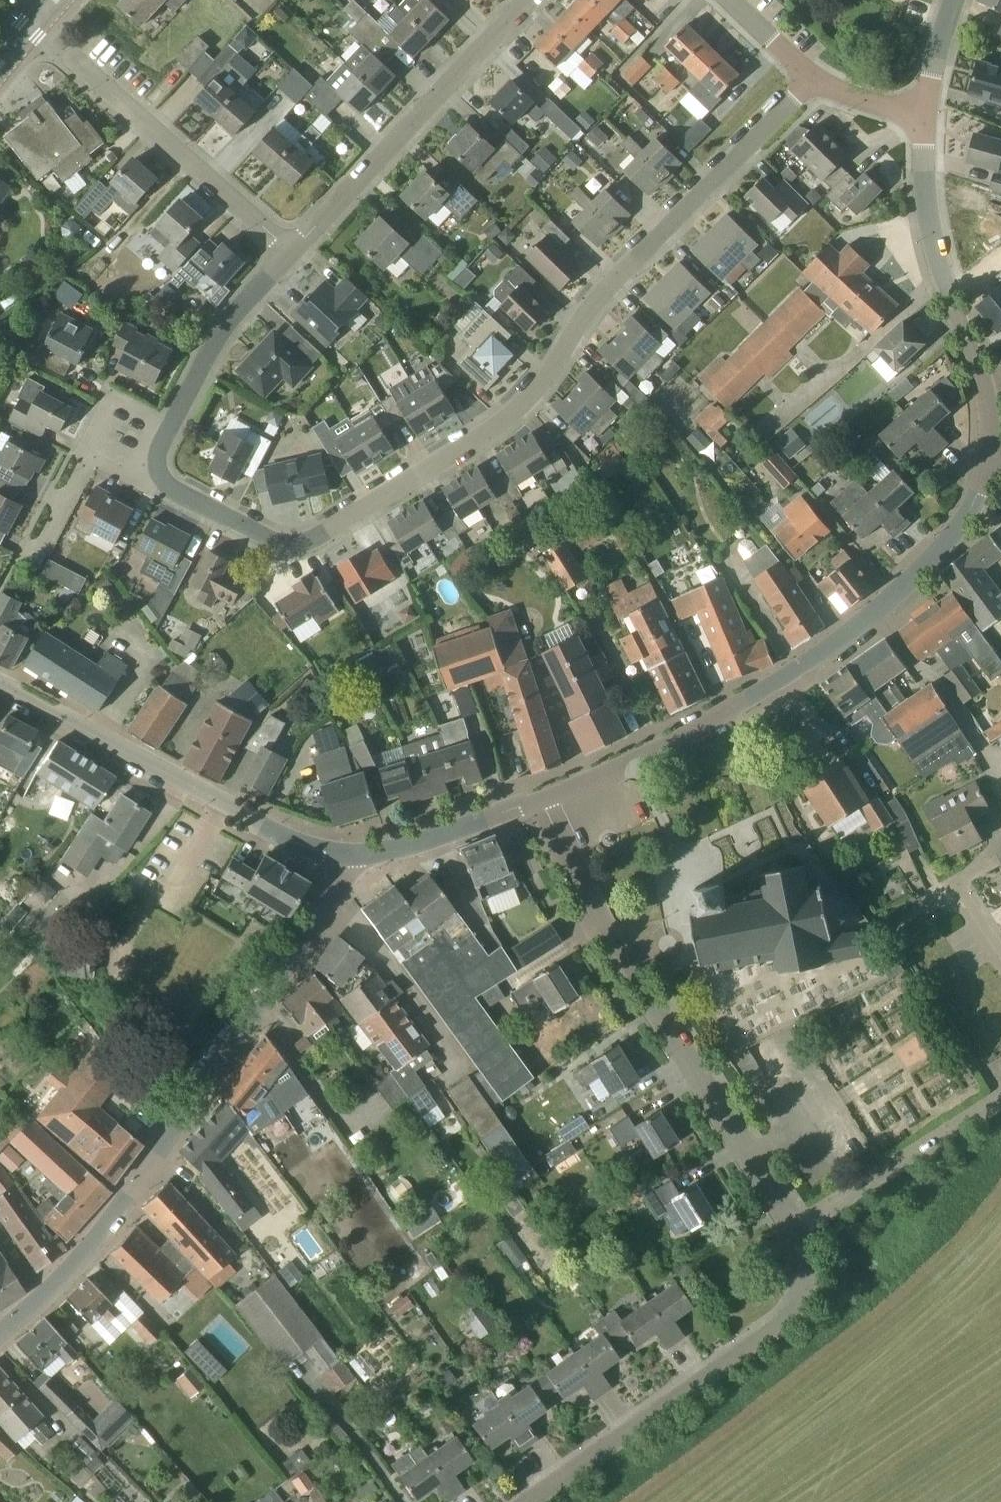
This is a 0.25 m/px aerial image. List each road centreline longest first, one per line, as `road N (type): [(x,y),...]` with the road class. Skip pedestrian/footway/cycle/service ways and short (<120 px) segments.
road 1 (residential): [(159,449),(171,487),(270,539),(301,543),(326,535),(518,414),(546,388),(603,296),(814,79)]
road 2 (residential): [(0,1335),(78,1261),(150,1173),(348,889),(353,857)]
road 3 (tertiary): [(544,800),(771,694),(849,640),(929,566),(973,509),(993,457)]
road 4 (residential): [(798,1228),(651,1004),(544,800)]
road 5 (residential): [(524,1501),(791,1314),(805,1284),(798,1228)]
road 6 (tertiary): [(353,857),(261,824),(0,687)]
road 7 (tertiary): [(993,457),(980,378),(931,226),(926,114)]
road 8 (residential): [(35,21),(294,250)]
road 9 (residential): [(294,250),(530,0)]
road 10 (residential): [(159,449),(233,317),(294,250)]
road 11 (residential): [(798,1228),(1000,1099)]
road 12 (tertiary): [(353,857),(544,800)]
road 13 (residential): [(42,551),(91,459),(110,441),(159,449)]
road 14 (residential): [(403,1501),(320,1395)]

